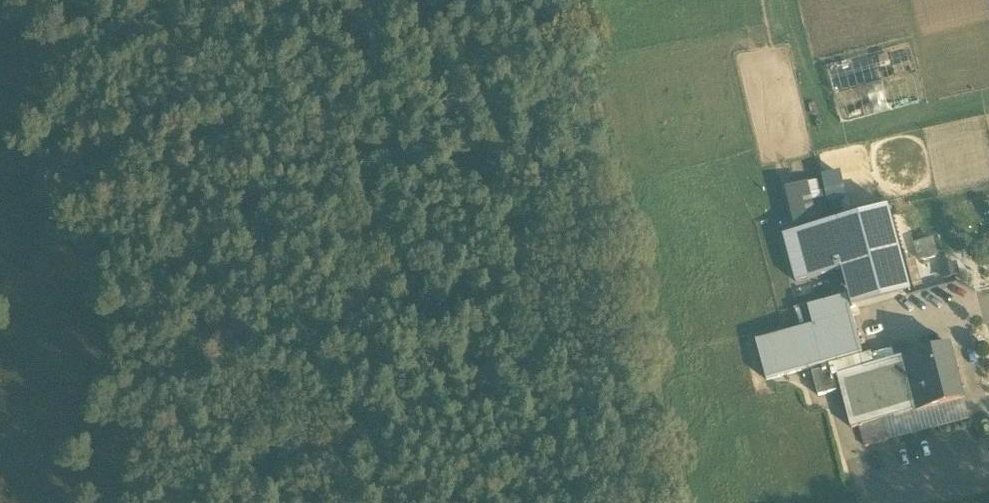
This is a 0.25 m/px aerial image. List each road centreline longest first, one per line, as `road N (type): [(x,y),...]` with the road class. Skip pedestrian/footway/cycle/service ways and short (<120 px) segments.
road 1 (track): [(666,502),(564,0)]

